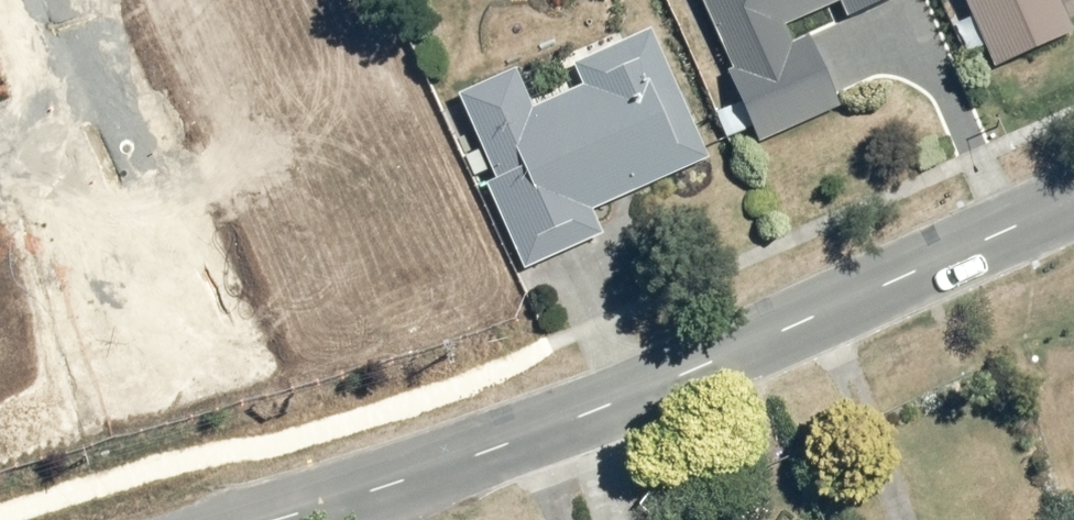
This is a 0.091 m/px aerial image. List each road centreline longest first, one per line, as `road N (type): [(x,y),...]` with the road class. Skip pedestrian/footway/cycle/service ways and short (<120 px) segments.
road 1 (tertiary): [(81,519),(1073,140)]
road 2 (tertiary): [(1073,203),(702,369),(494,451),(282,519)]
road 3 (residential): [(55,0),(132,159)]

